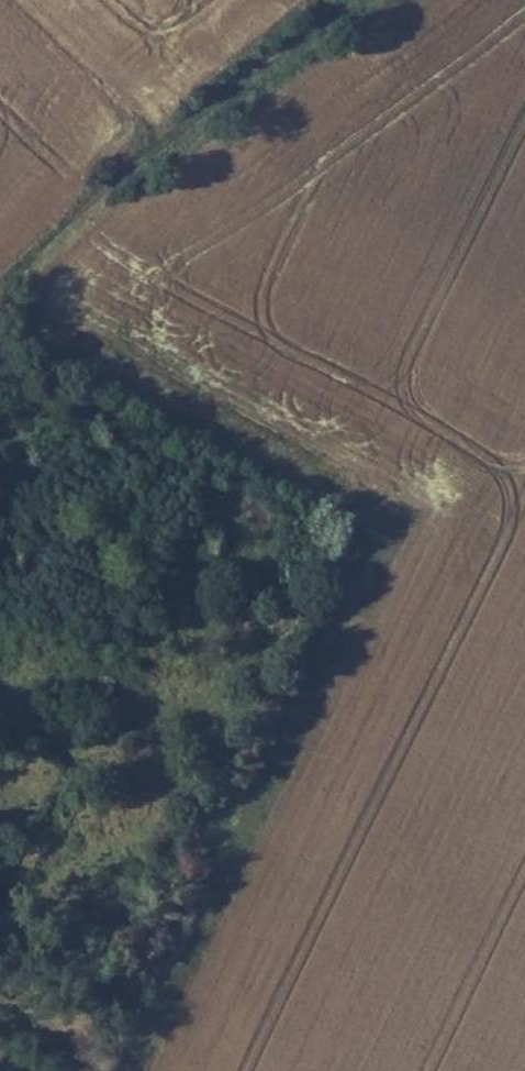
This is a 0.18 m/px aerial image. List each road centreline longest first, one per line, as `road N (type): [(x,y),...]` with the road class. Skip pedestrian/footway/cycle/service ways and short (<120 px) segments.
road 1 (track): [(0,296),(170,135),(354,0)]

